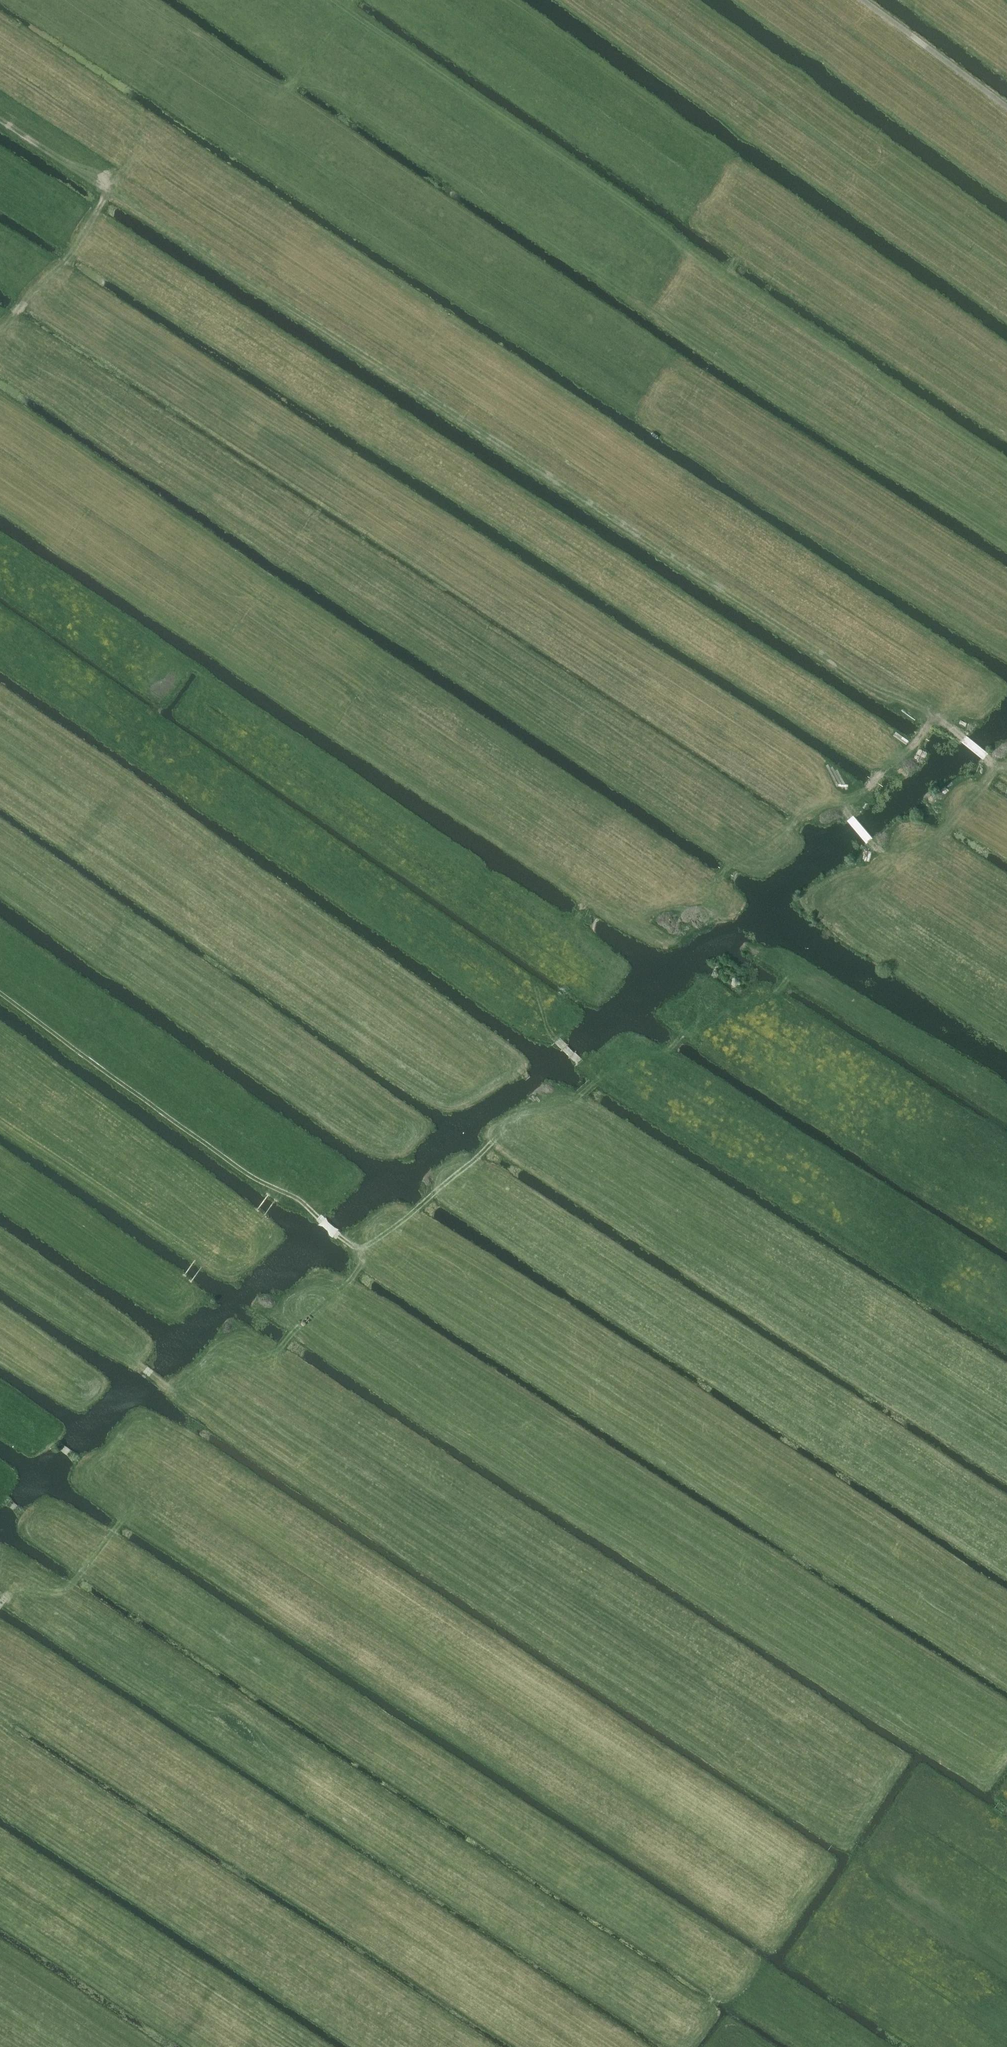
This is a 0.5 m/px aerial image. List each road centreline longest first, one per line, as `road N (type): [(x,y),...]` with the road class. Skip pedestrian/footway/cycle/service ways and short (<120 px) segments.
road 1 (track): [(793,974),(778,995),(679,1036),(670,1053),(530,1112),(357,1250),(359,1268),(348,1283),(187,1435),(70,1587),(14,1591),(0,1605)]
road 2 (track): [(322,1221),(0,992)]
road 3 (track): [(1006,109),(861,0)]

